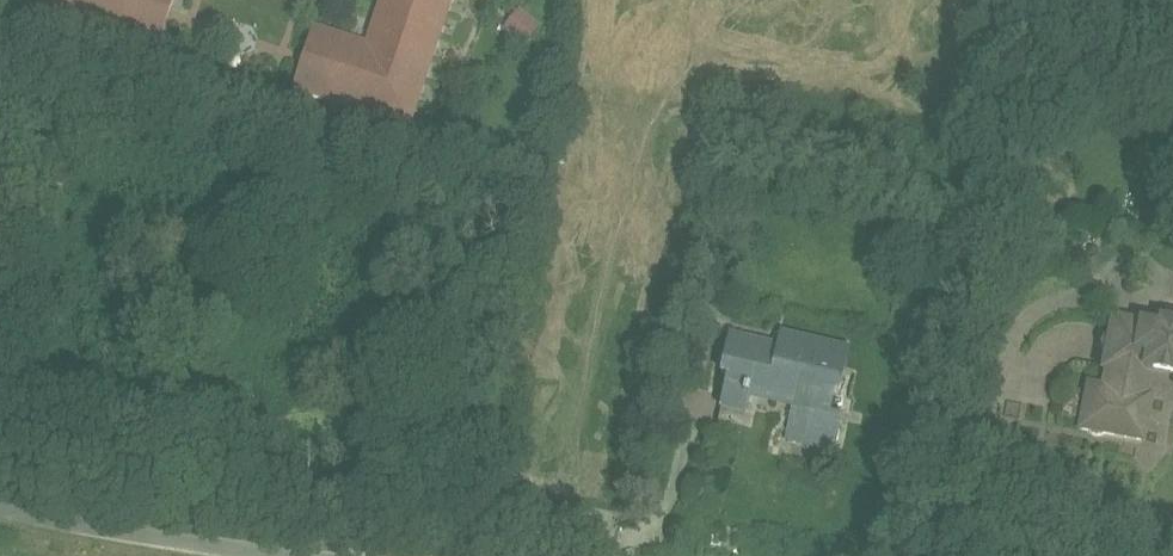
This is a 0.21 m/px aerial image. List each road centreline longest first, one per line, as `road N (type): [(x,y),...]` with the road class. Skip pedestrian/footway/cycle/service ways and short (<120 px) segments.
road 1 (residential): [(0,505),(243,555)]

